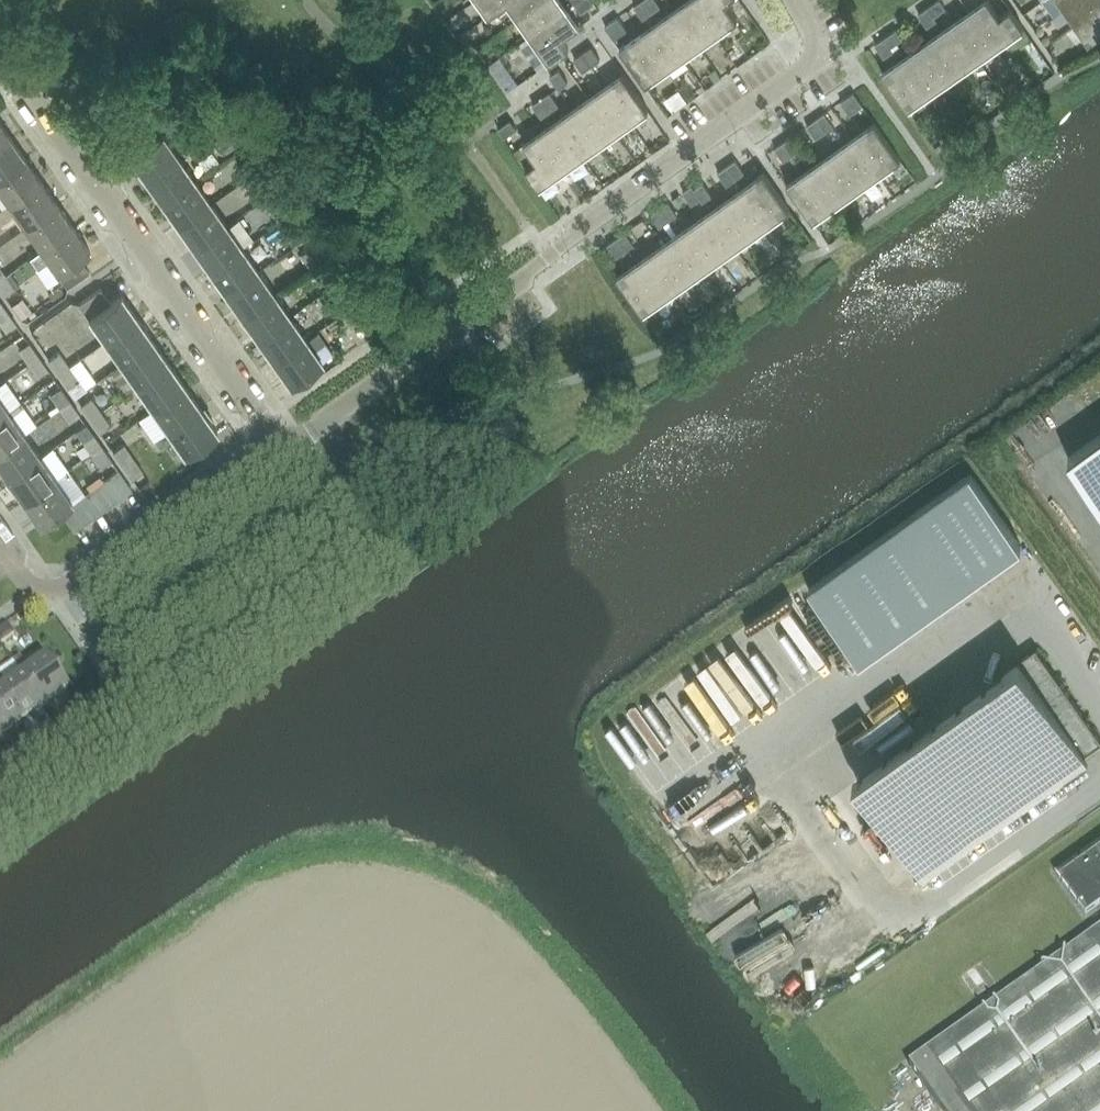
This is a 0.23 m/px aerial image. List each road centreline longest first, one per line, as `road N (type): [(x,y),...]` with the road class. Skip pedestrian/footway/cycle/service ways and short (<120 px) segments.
road 1 (residential): [(272,438),(312,429),(825,56),(794,0)]
road 2 (residential): [(272,438),(0,51)]
road 3 (residential): [(0,546),(29,584),(53,589),(272,438)]

